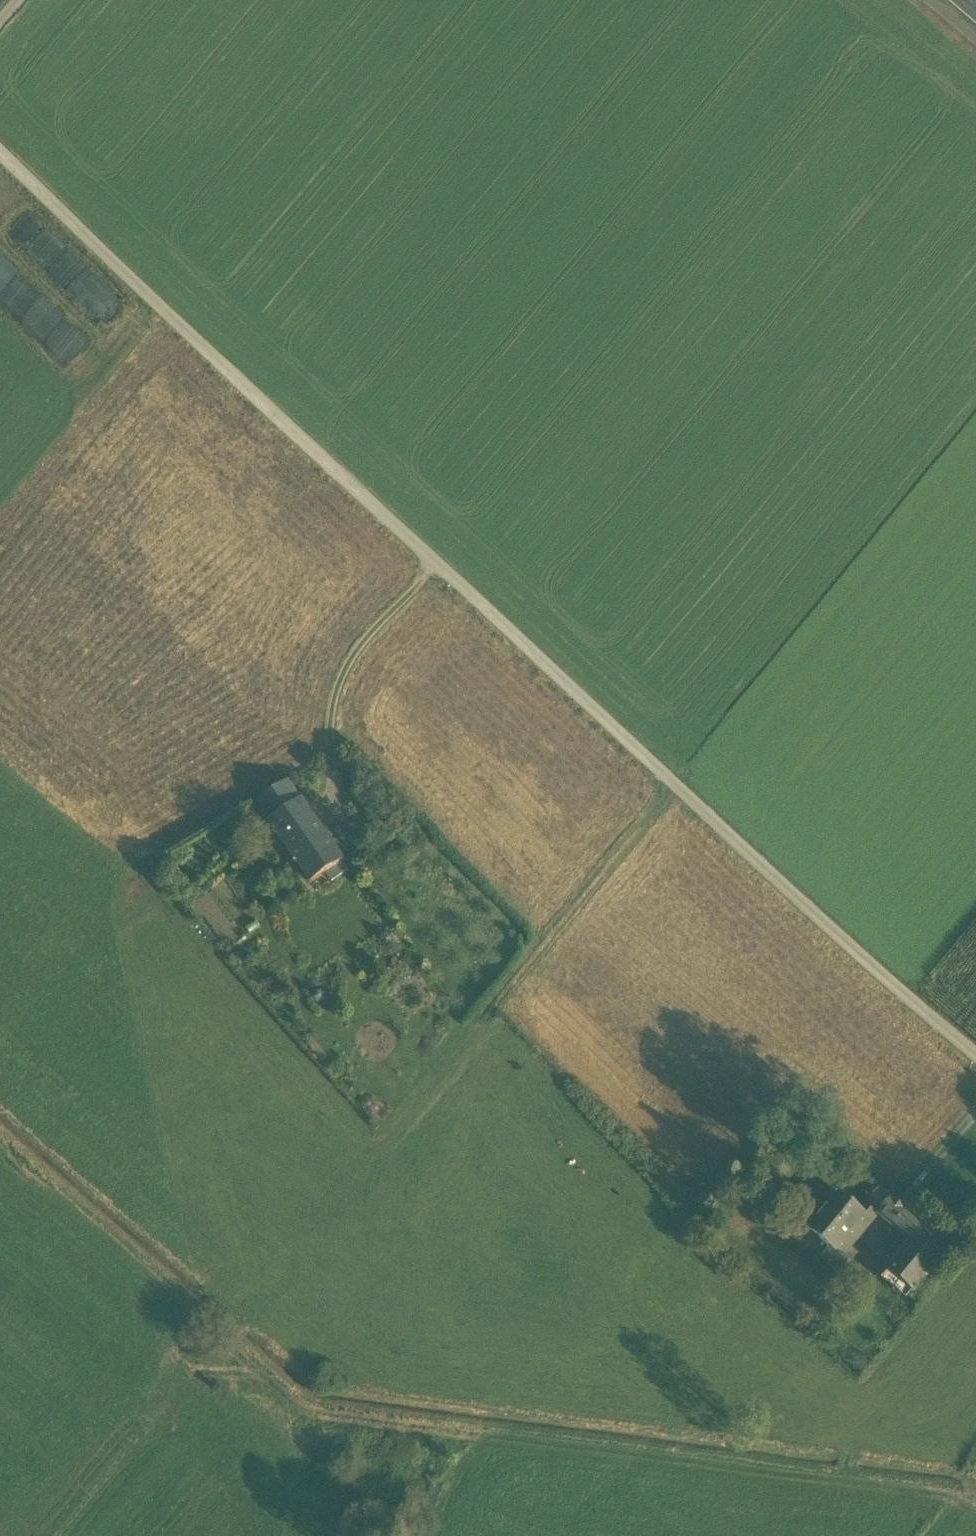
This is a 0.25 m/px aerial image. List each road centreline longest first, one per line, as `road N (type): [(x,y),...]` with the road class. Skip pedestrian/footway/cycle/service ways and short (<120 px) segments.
road 1 (unclassified): [(975,1066),(165,319),(0,155)]
road 2 (track): [(430,565),(331,690),(334,766)]

